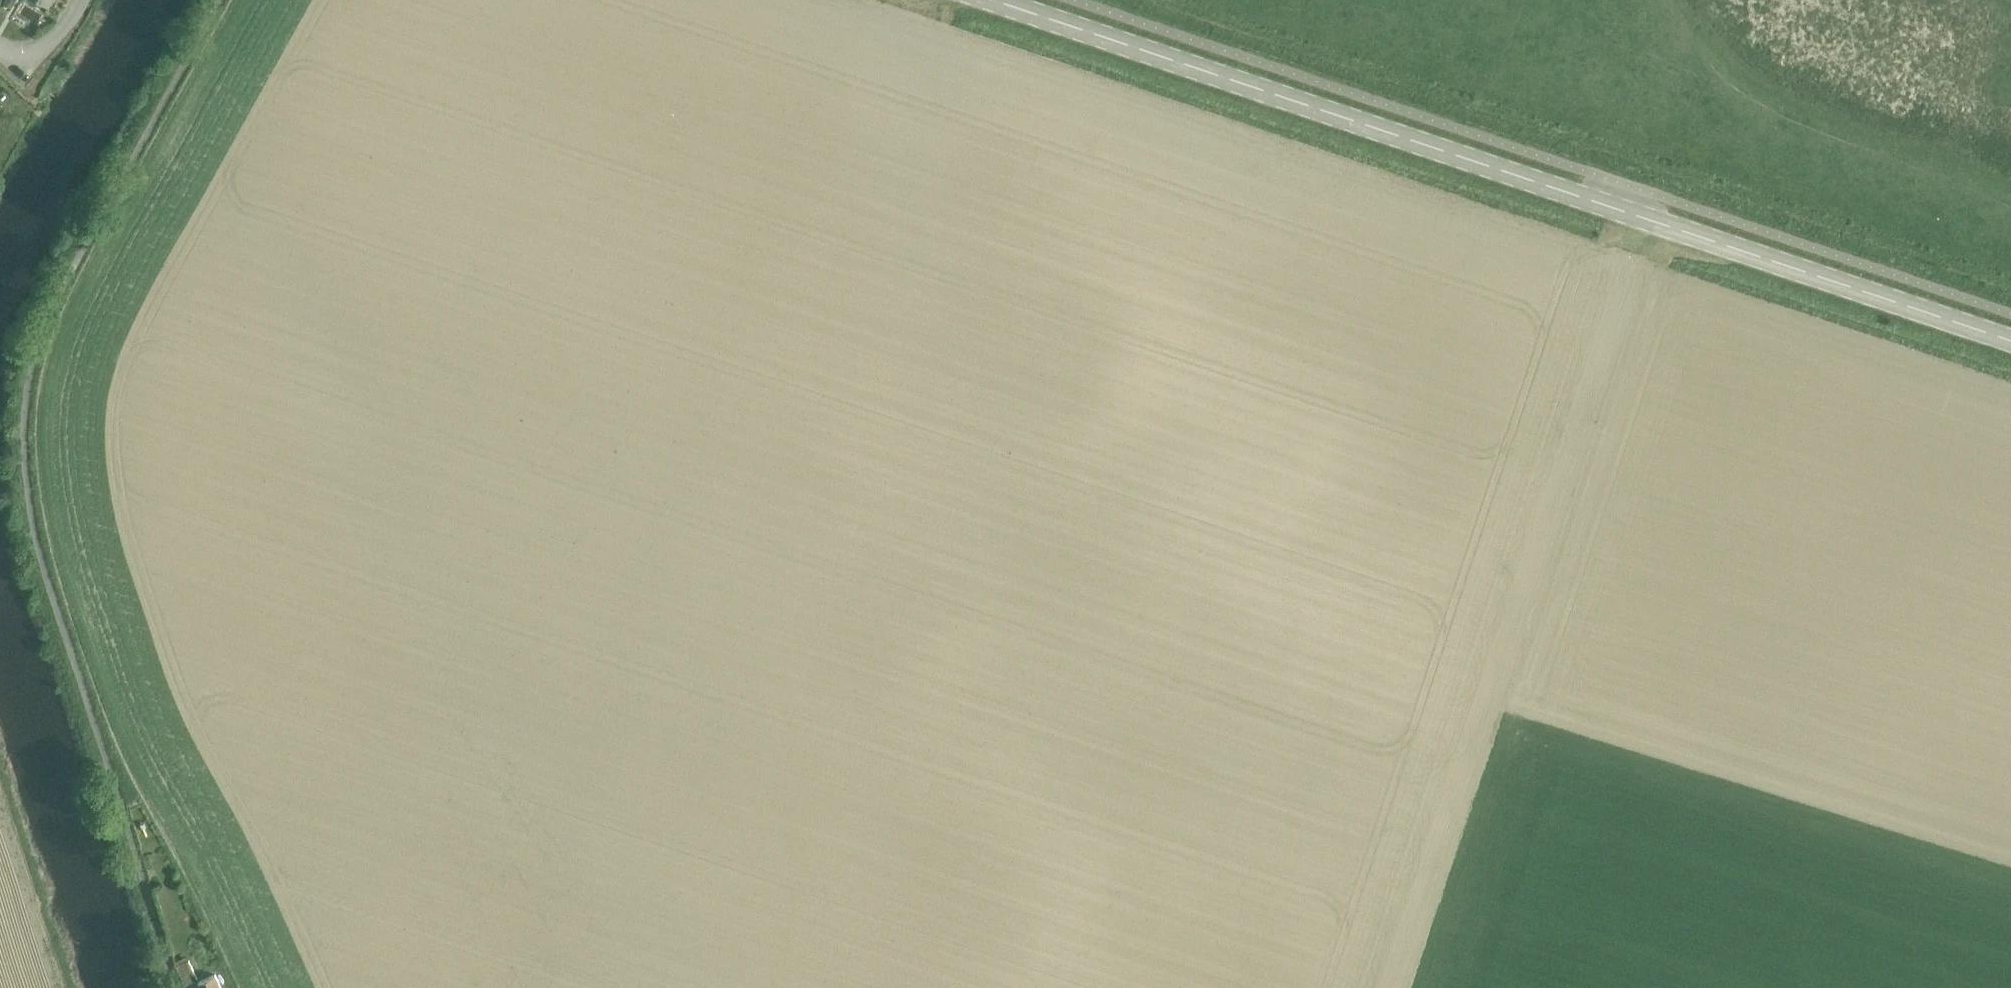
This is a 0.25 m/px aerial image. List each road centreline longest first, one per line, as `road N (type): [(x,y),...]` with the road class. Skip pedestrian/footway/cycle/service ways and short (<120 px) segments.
road 1 (secondary): [(2010,340),(983,0)]

